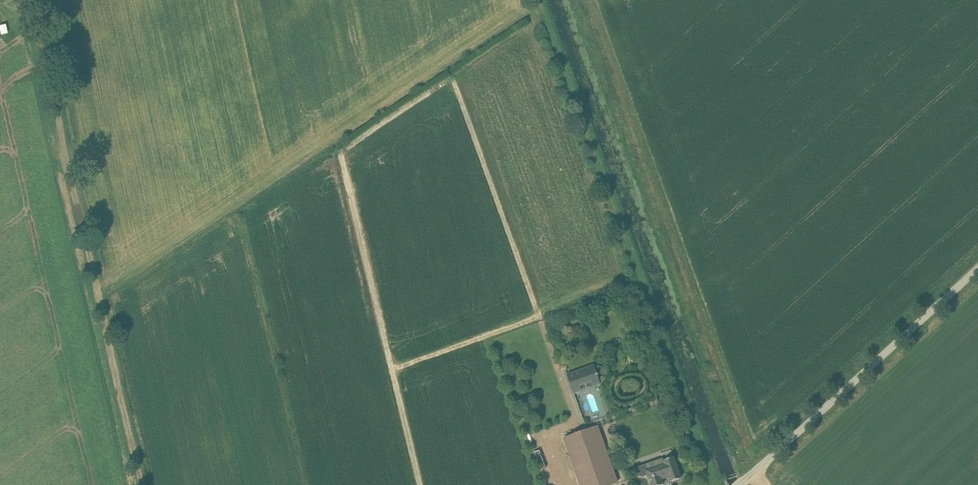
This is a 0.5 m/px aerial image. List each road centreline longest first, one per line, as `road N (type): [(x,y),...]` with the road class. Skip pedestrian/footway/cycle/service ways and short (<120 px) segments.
road 1 (track): [(577,426),(452,78),(340,153),(420,484)]
road 2 (track): [(141,484),(29,0)]
road 3 (unclassified): [(739,484),(977,269)]
road 4 (track): [(392,370),(538,317)]

